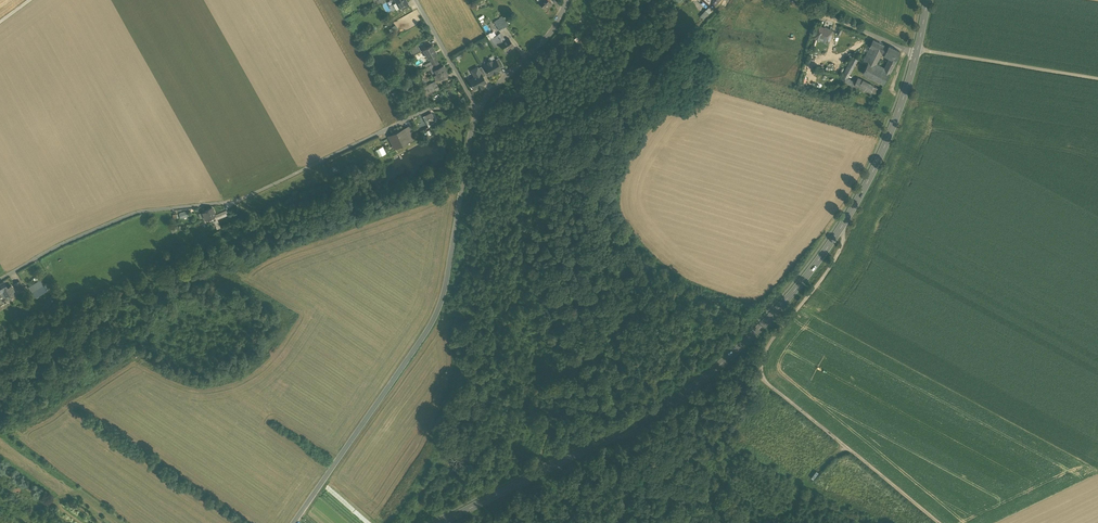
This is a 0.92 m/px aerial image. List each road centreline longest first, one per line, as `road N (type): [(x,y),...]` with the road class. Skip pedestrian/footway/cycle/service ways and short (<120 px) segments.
road 1 (secondary): [(917,51),(867,184),(805,279),(755,333),(651,415),(438,522)]
road 2 (residential): [(478,108),(429,109),(235,202),(140,212),(0,279)]
road 3 (residential): [(478,108),(436,313),(293,522)]
road 4 (track): [(763,377),(937,522)]
road 5 (track): [(917,51),(1097,80)]
road 6 (track): [(763,377),(772,341),(836,259),(841,228)]
road 7 (residential): [(782,0),(917,51)]
road 8 (residential): [(568,0),(550,33),(478,108)]
road 9 (residential): [(478,108),(417,0)]

